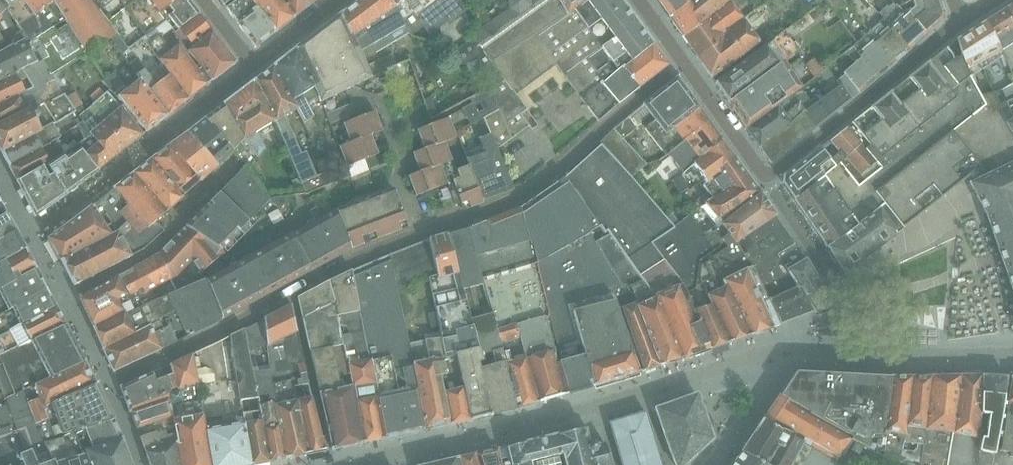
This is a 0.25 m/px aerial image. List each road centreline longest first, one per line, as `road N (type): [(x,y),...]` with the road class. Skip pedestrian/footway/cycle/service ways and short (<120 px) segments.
road 1 (residential): [(291,291),(527,192),(684,62)]
road 2 (residential): [(684,62),(766,180),(961,20)]
road 3 (residential): [(339,0),(254,66),(203,0)]

